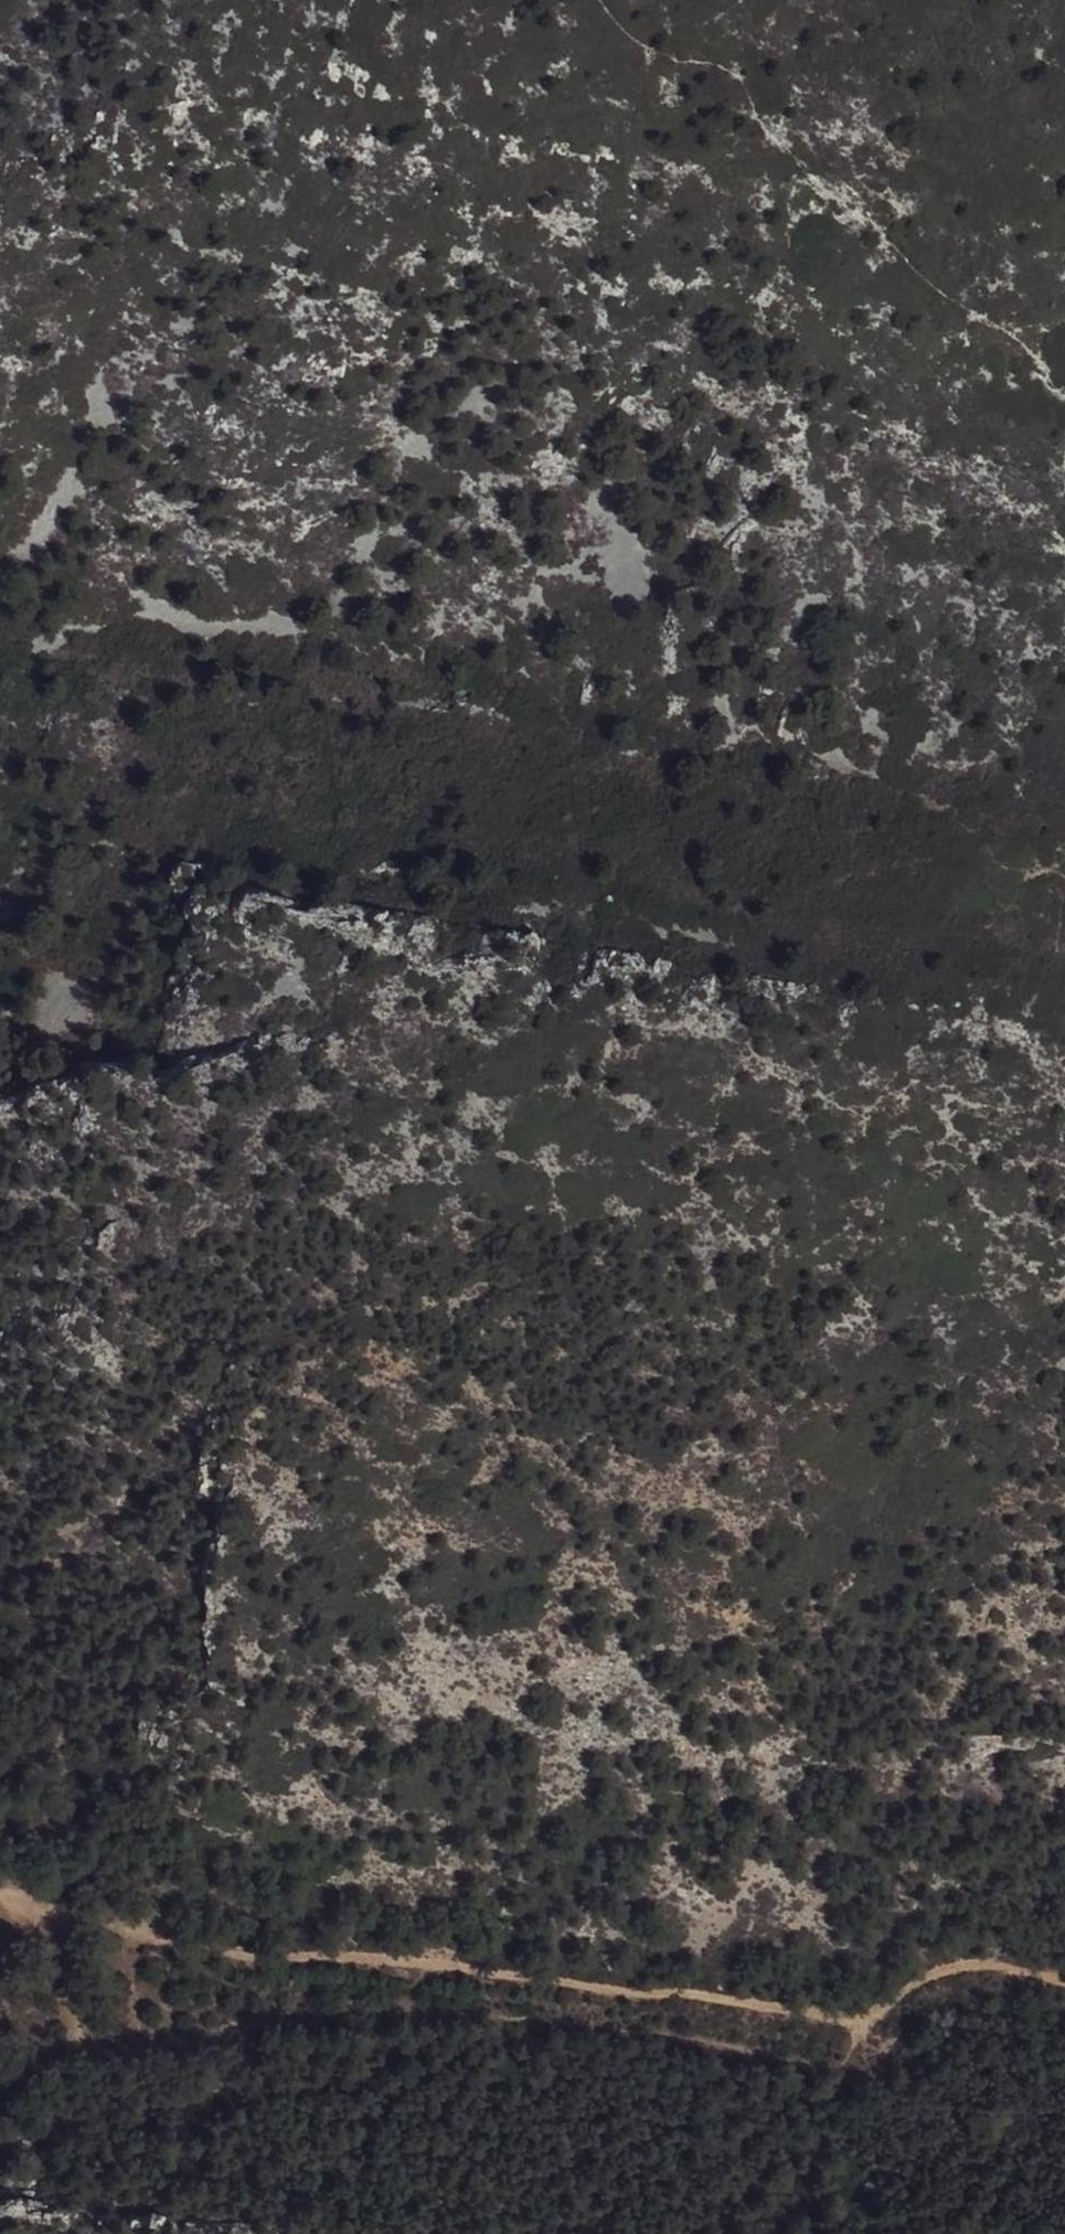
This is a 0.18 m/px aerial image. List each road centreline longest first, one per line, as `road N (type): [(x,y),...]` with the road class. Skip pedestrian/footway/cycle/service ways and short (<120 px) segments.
road 1 (track): [(0,1894),(62,1904),(159,1937),(866,2026),(941,1970),(1006,1966),(1064,1982)]
road 2 (track): [(610,0),(637,39),(738,70),(787,164),(900,250),(1052,391)]

